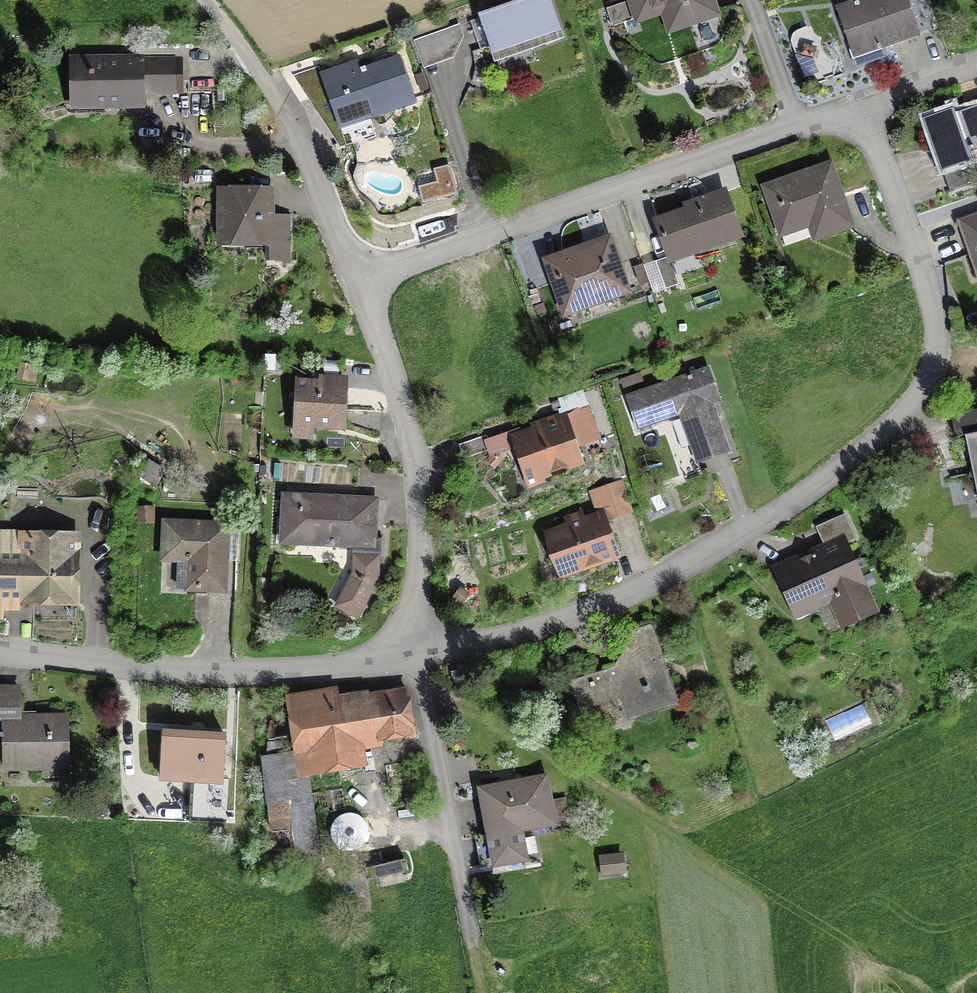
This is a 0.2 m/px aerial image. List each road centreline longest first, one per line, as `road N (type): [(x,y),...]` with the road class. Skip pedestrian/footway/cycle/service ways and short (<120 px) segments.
road 1 (residential): [(405,655),(600,607),(679,569),(784,509),(900,415),(923,381),(935,316),(860,106)]
road 2 (track): [(405,655),(426,689),(880,956),(934,973),(976,967)]
road 3 (residential): [(860,106),(357,283)]
road 4 (residential): [(0,654),(205,674),(273,674),(405,655)]
road 5 (residential): [(357,283),(417,464),(419,563),(405,655)]
road 6 (track): [(426,689),(478,992)]
road 7 (residential): [(262,79),(357,283)]
road 8 (residential): [(976,65),(860,106)]

